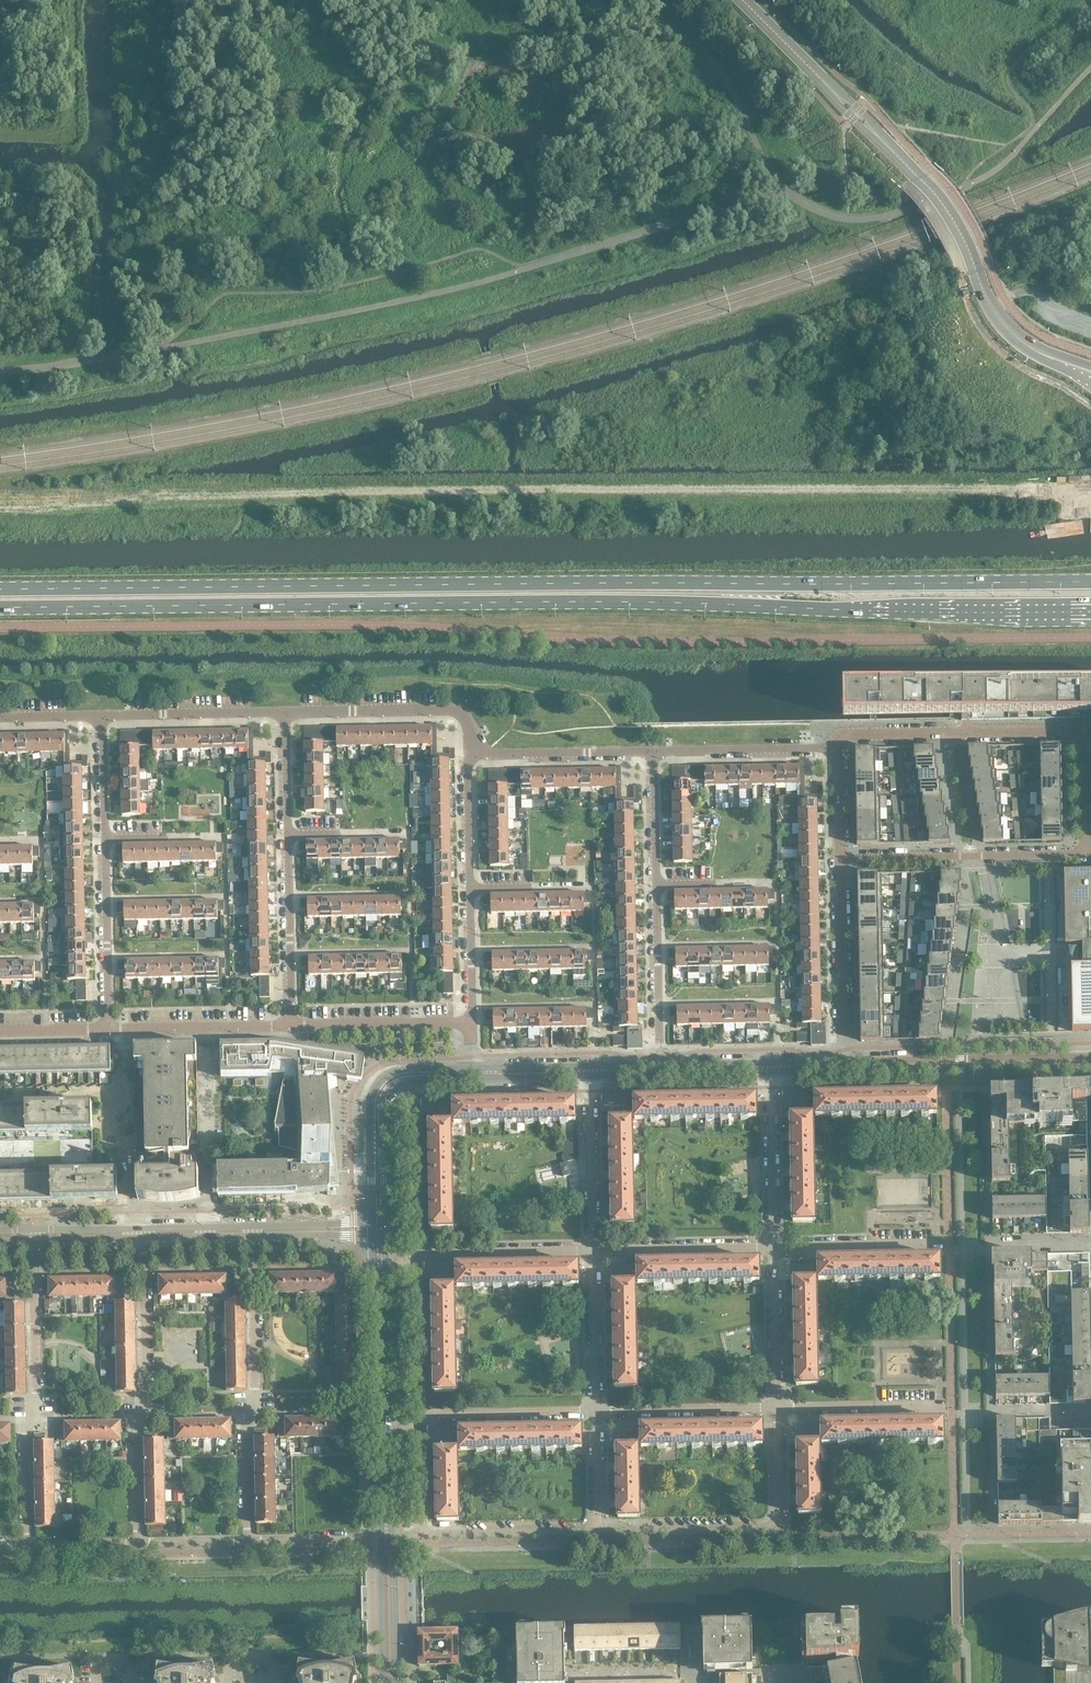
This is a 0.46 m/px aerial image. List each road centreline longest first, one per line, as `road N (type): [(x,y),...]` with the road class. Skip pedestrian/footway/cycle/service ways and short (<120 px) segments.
road 1 (primary): [(0,607),(711,600),(854,611),(1090,612)]
road 2 (primary): [(1090,581),(0,589)]
road 3 (tertiary): [(990,307),(960,235),(928,188),(743,0)]
road 4 (residential): [(1083,857),(1083,731),(849,735),(837,748)]
road 5 (residential): [(138,1544),(137,1435),(147,1396),(143,1233)]
road 6 (residential): [(248,1542),(254,1232)]
road 7 (residential): [(28,1546),(36,1237)]
road 8 (residential): [(781,1404),(778,1520),(766,1528),(597,1530)]
road 9 (tertiary): [(840,1067),(1090,1061)]
road 10 (residential): [(839,862),(1083,857)]
road 11 (tertiary): [(379,1228),(381,1090),(401,1075),(472,1073)]
road 12 (residential): [(283,714),(458,712),(467,756)]
road 13 (residential): [(839,862),(840,1067)]
road 14 (residential): [(105,839),(108,1031)]
road 15 (residential): [(289,1028),(285,839)]
road 16 (residential): [(650,752),(837,748)]
road 17 (residential): [(658,1071),(654,885)]
road 18 (residential): [(467,756),(650,752)]
road 19 (residential): [(596,1252),(778,1246)]
road 20 (residential): [(599,1408),(781,1404)]
road 21 (residential): [(471,1025),(289,1028)]
road 22 (residential): [(289,1028),(108,1031)]
road 23 (residential): [(102,716),(283,714)]
road 24 (residential): [(591,1072),(596,1252)]
road 25 (residential): [(420,1414),(599,1408)]
road 26 (residential): [(417,1253),(596,1252)]
road 27 (residential): [(778,1246),(774,1068)]
road 28 (residential): [(597,1530),(421,1533)]
road 29 (tertiary): [(384,1415),(379,1253)]
road 30 (residential): [(420,1414),(417,1253)]
road 31 (residential): [(781,1404),(778,1246)]
road 32 (residential): [(596,1252),(599,1408)]
road 33 (residential): [(778,1246),(932,1245)]
road 34 (residential): [(781,1404),(927,1404)]
road 35 (tertiary): [(390,1682),(386,1539)]
road 36 (residential): [(467,756),(470,891)]
road 37 (residential): [(470,891),(471,1025)]
road 38 (residential): [(654,885),(650,752)]
road 39 (tertiary): [(990,307),(1015,343),(1090,382)]
road 40 (tertiary): [(379,1228),(254,1232)]
road 41 (residential): [(285,839),(283,714)]
road 42 (tertiary): [(386,1539),(384,1415)]
road 43 (residential): [(102,716),(105,839)]
road 44 (residential): [(599,1408),(597,1530)]
road 45 (residential): [(248,1542),(370,1540)]

